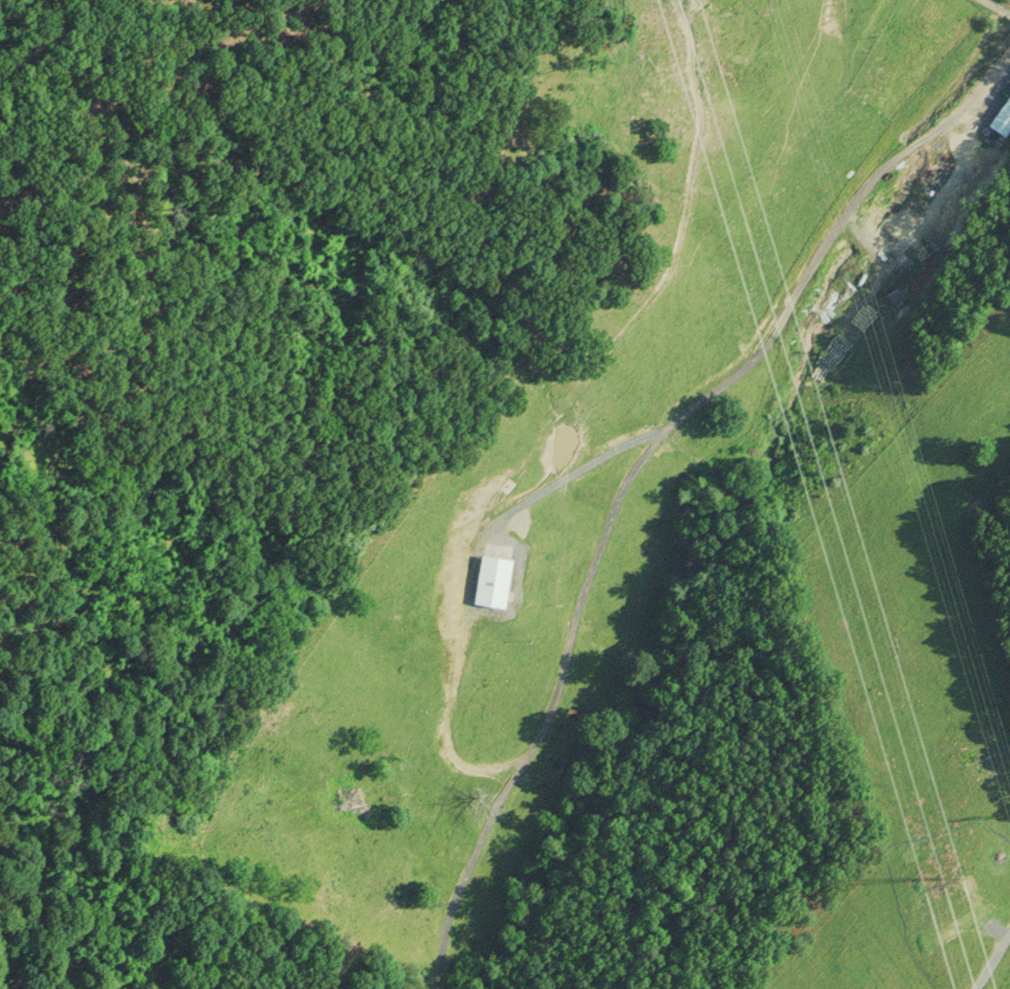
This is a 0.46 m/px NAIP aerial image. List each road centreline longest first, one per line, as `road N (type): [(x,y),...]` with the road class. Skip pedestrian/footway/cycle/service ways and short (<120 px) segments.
road 1 (residential): [(424,988),(504,785),(531,751),(618,493),(670,424),(756,359)]

